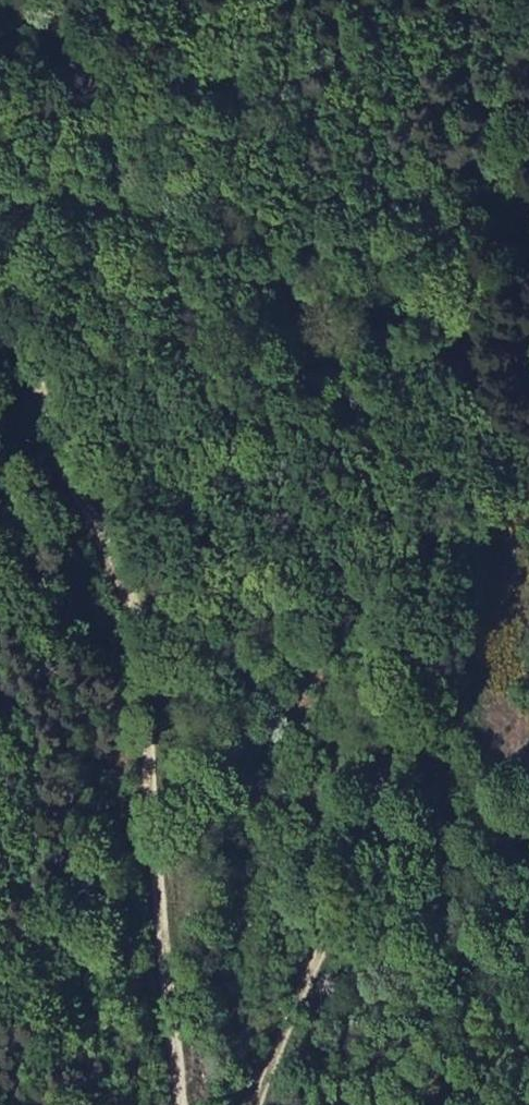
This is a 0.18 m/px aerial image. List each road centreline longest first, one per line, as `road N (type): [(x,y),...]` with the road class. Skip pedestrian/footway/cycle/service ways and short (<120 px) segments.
road 1 (track): [(235,1104),(349,826),(509,46),(509,0)]
road 2 (track): [(147,1104),(145,990),(116,666),(40,435),(0,364)]

